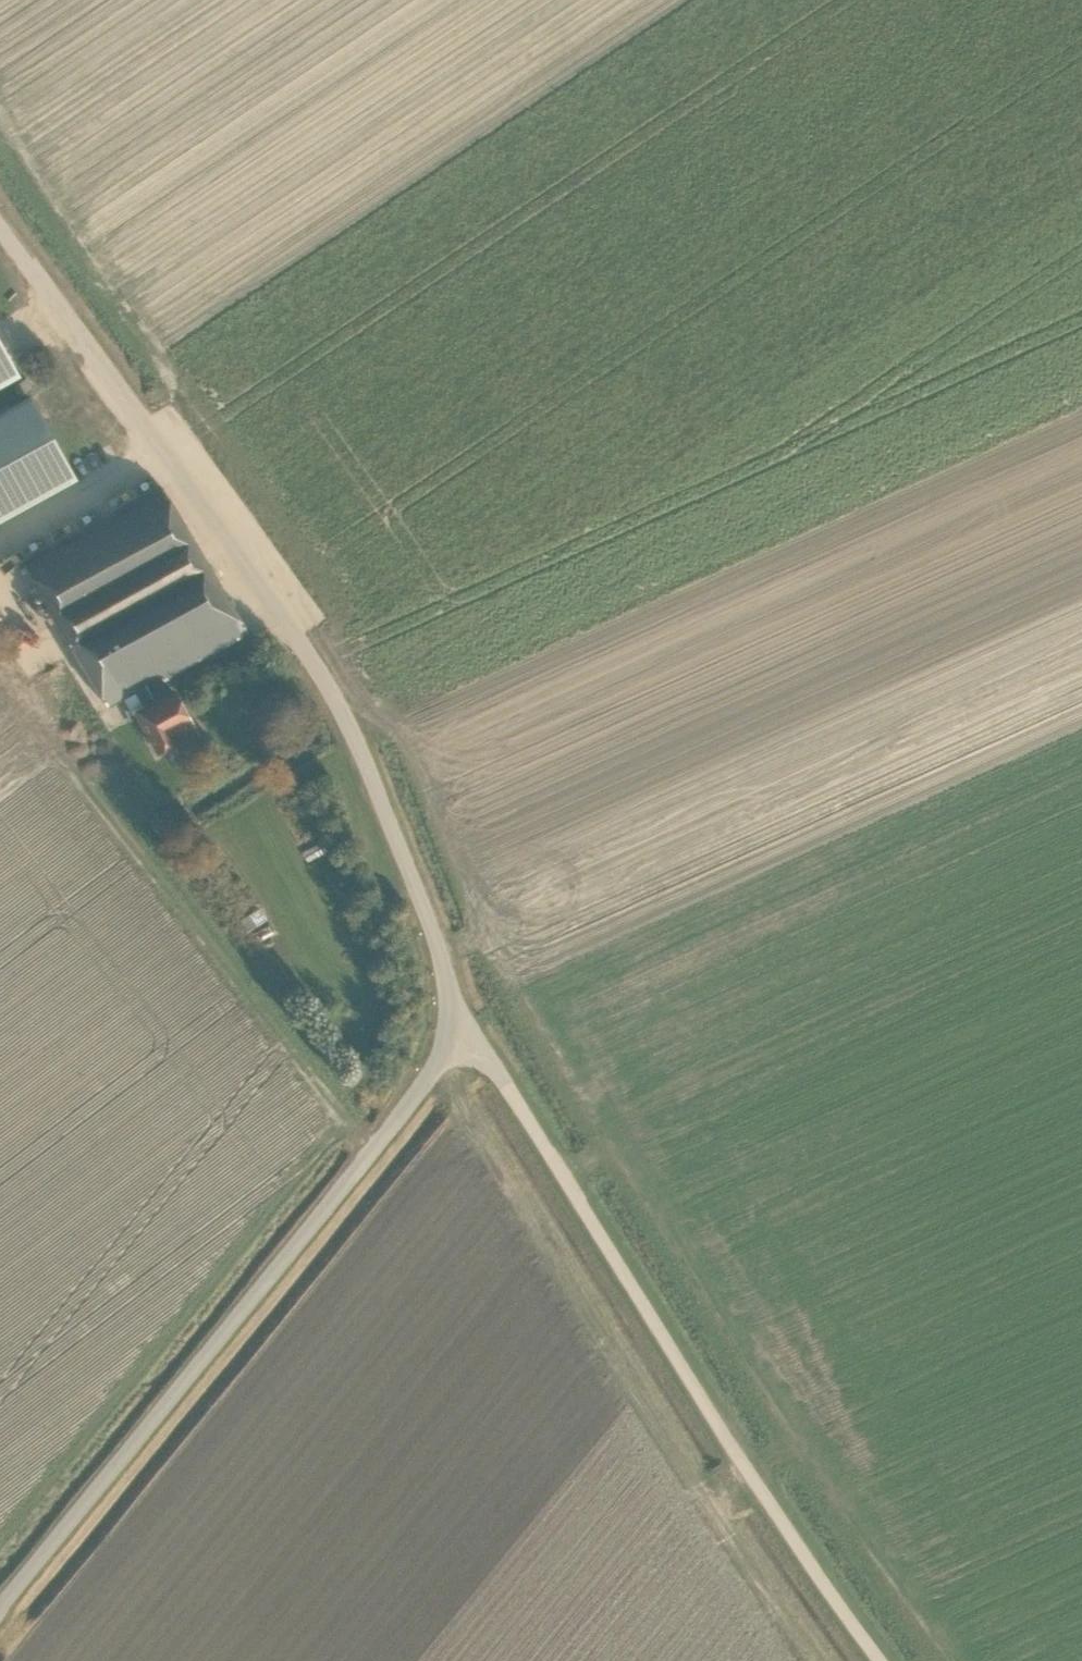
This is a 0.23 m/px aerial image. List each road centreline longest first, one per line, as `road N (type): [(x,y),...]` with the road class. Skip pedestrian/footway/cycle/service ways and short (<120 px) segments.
road 1 (tertiary): [(447,1034),(448,988),(426,913),(311,665),(0,233)]
road 2 (unclassified): [(881,1660),(703,1402),(512,1088),(478,1047),(447,1034)]
road 3 (tertiary): [(0,1616),(413,1098),(447,1034)]

